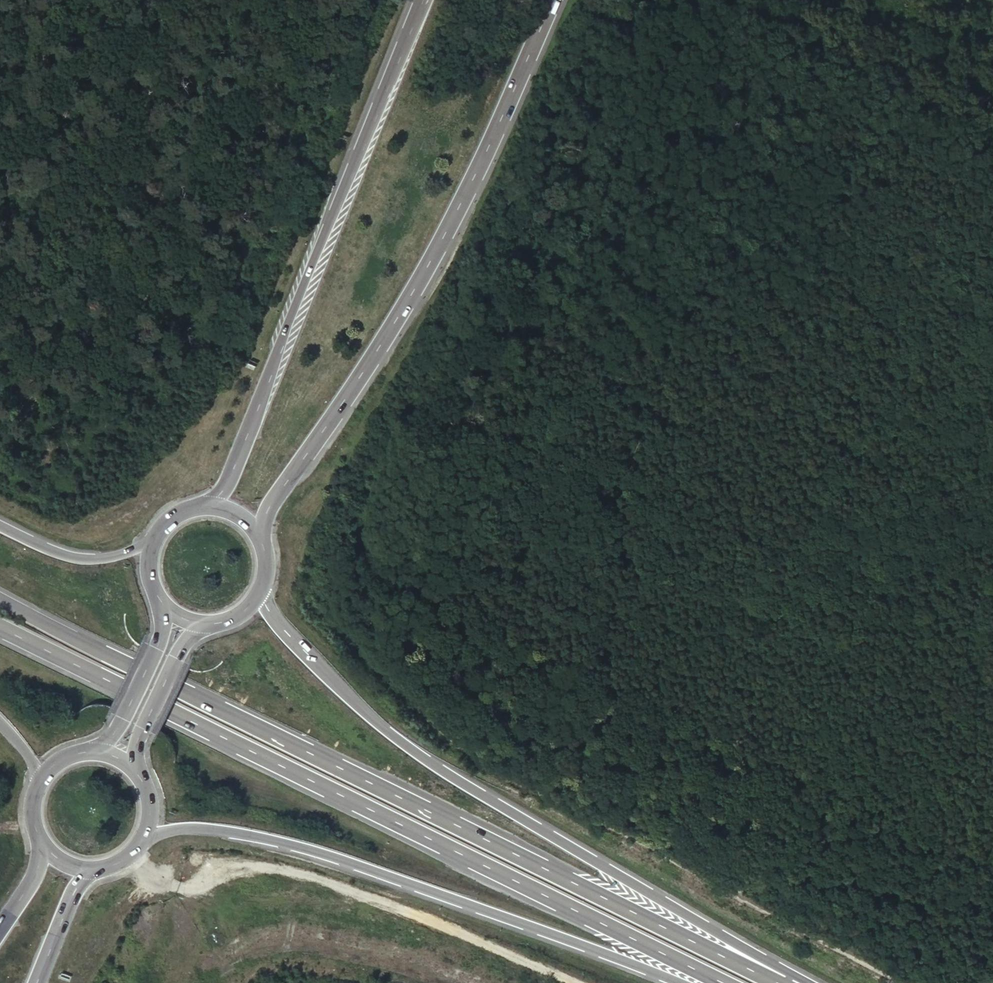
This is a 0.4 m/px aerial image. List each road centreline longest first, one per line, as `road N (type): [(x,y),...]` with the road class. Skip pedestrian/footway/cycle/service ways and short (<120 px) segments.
road 1 (trunk): [(778,982),(0,597)]
road 2 (trunk): [(0,627),(724,982)]
road 3 (track): [(387,581),(357,655),(466,751),(906,982)]
road 4 (track): [(992,863),(387,581)]
road 5 (trunk): [(780,982),(750,952),(427,764),(364,714),(256,596)]
road 6 (trunk): [(255,530),(421,274),(553,0)]
road 7 (track): [(727,889),(992,365)]
road 8 (trunk): [(145,837),(192,828),(301,846),(683,982)]
road 9 (trunk): [(420,0),(213,503)]
road 10 (track): [(146,982),(162,910),(210,855),(291,871),(577,982)]
road 11 (trunk): [(134,769),(137,741),(191,625)]
road 12 (trunk): [(166,614),(100,752)]
road 13 (trunk): [(144,545),(110,556),(67,555),(0,527)]
road 14 (trunk): [(37,982),(89,870)]

